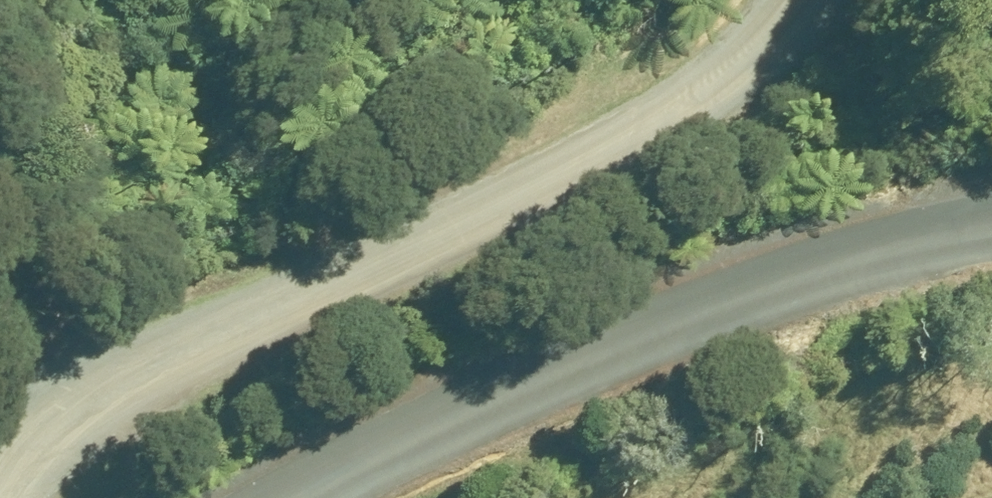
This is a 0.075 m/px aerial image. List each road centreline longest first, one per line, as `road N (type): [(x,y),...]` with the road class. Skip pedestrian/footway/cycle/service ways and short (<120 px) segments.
road 1 (tertiary): [(33,497),(160,355),(442,219),(736,53),(765,0)]
road 2 (tertiary): [(350,497),(459,430),(991,223)]

